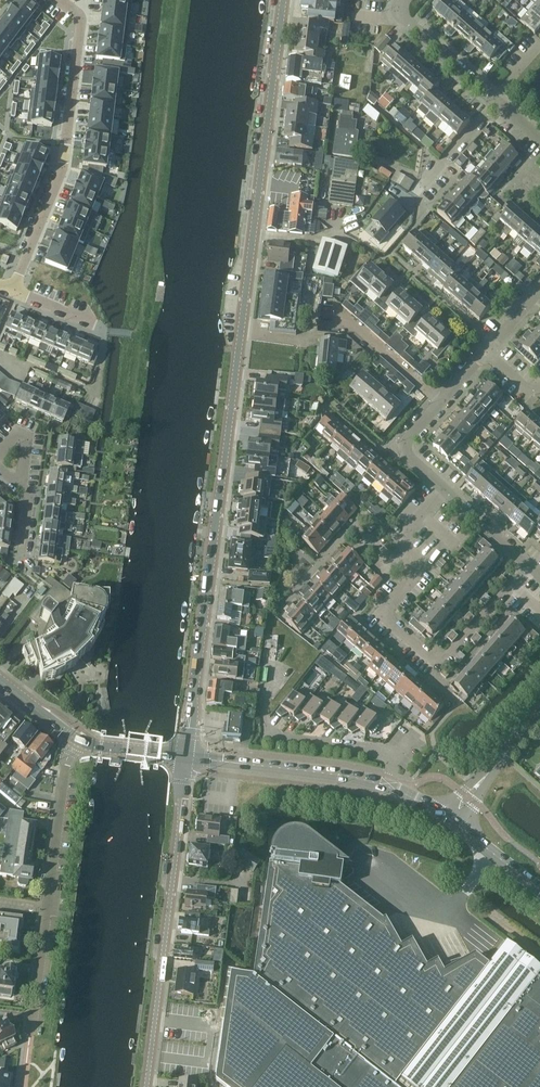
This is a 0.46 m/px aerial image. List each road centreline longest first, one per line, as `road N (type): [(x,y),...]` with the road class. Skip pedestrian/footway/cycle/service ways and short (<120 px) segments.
road 1 (tertiary): [(186,756),(282,0)]
road 2 (tertiary): [(147,1086),(186,756)]
road 3 (residential): [(59,0),(80,15),(80,26),(65,153),(13,291)]
road 4 (residential): [(32,1031),(66,764),(77,740)]
road 5 (residential): [(531,566),(440,666),(381,613),(406,585),(407,558)]
road 6 (secondary): [(387,788),(186,756)]
road 7 (residential): [(407,558),(388,559),(351,527),(277,608)]
road 8 (residential): [(96,392),(104,339),(98,324),(13,291)]
road 9 (residential): [(387,788),(393,755),(267,738)]
road 10 (residential): [(443,401),(349,322),(325,318)]
road 11 (unclassified): [(539,715),(451,820)]
road 12 (residential): [(492,100),(399,11)]

